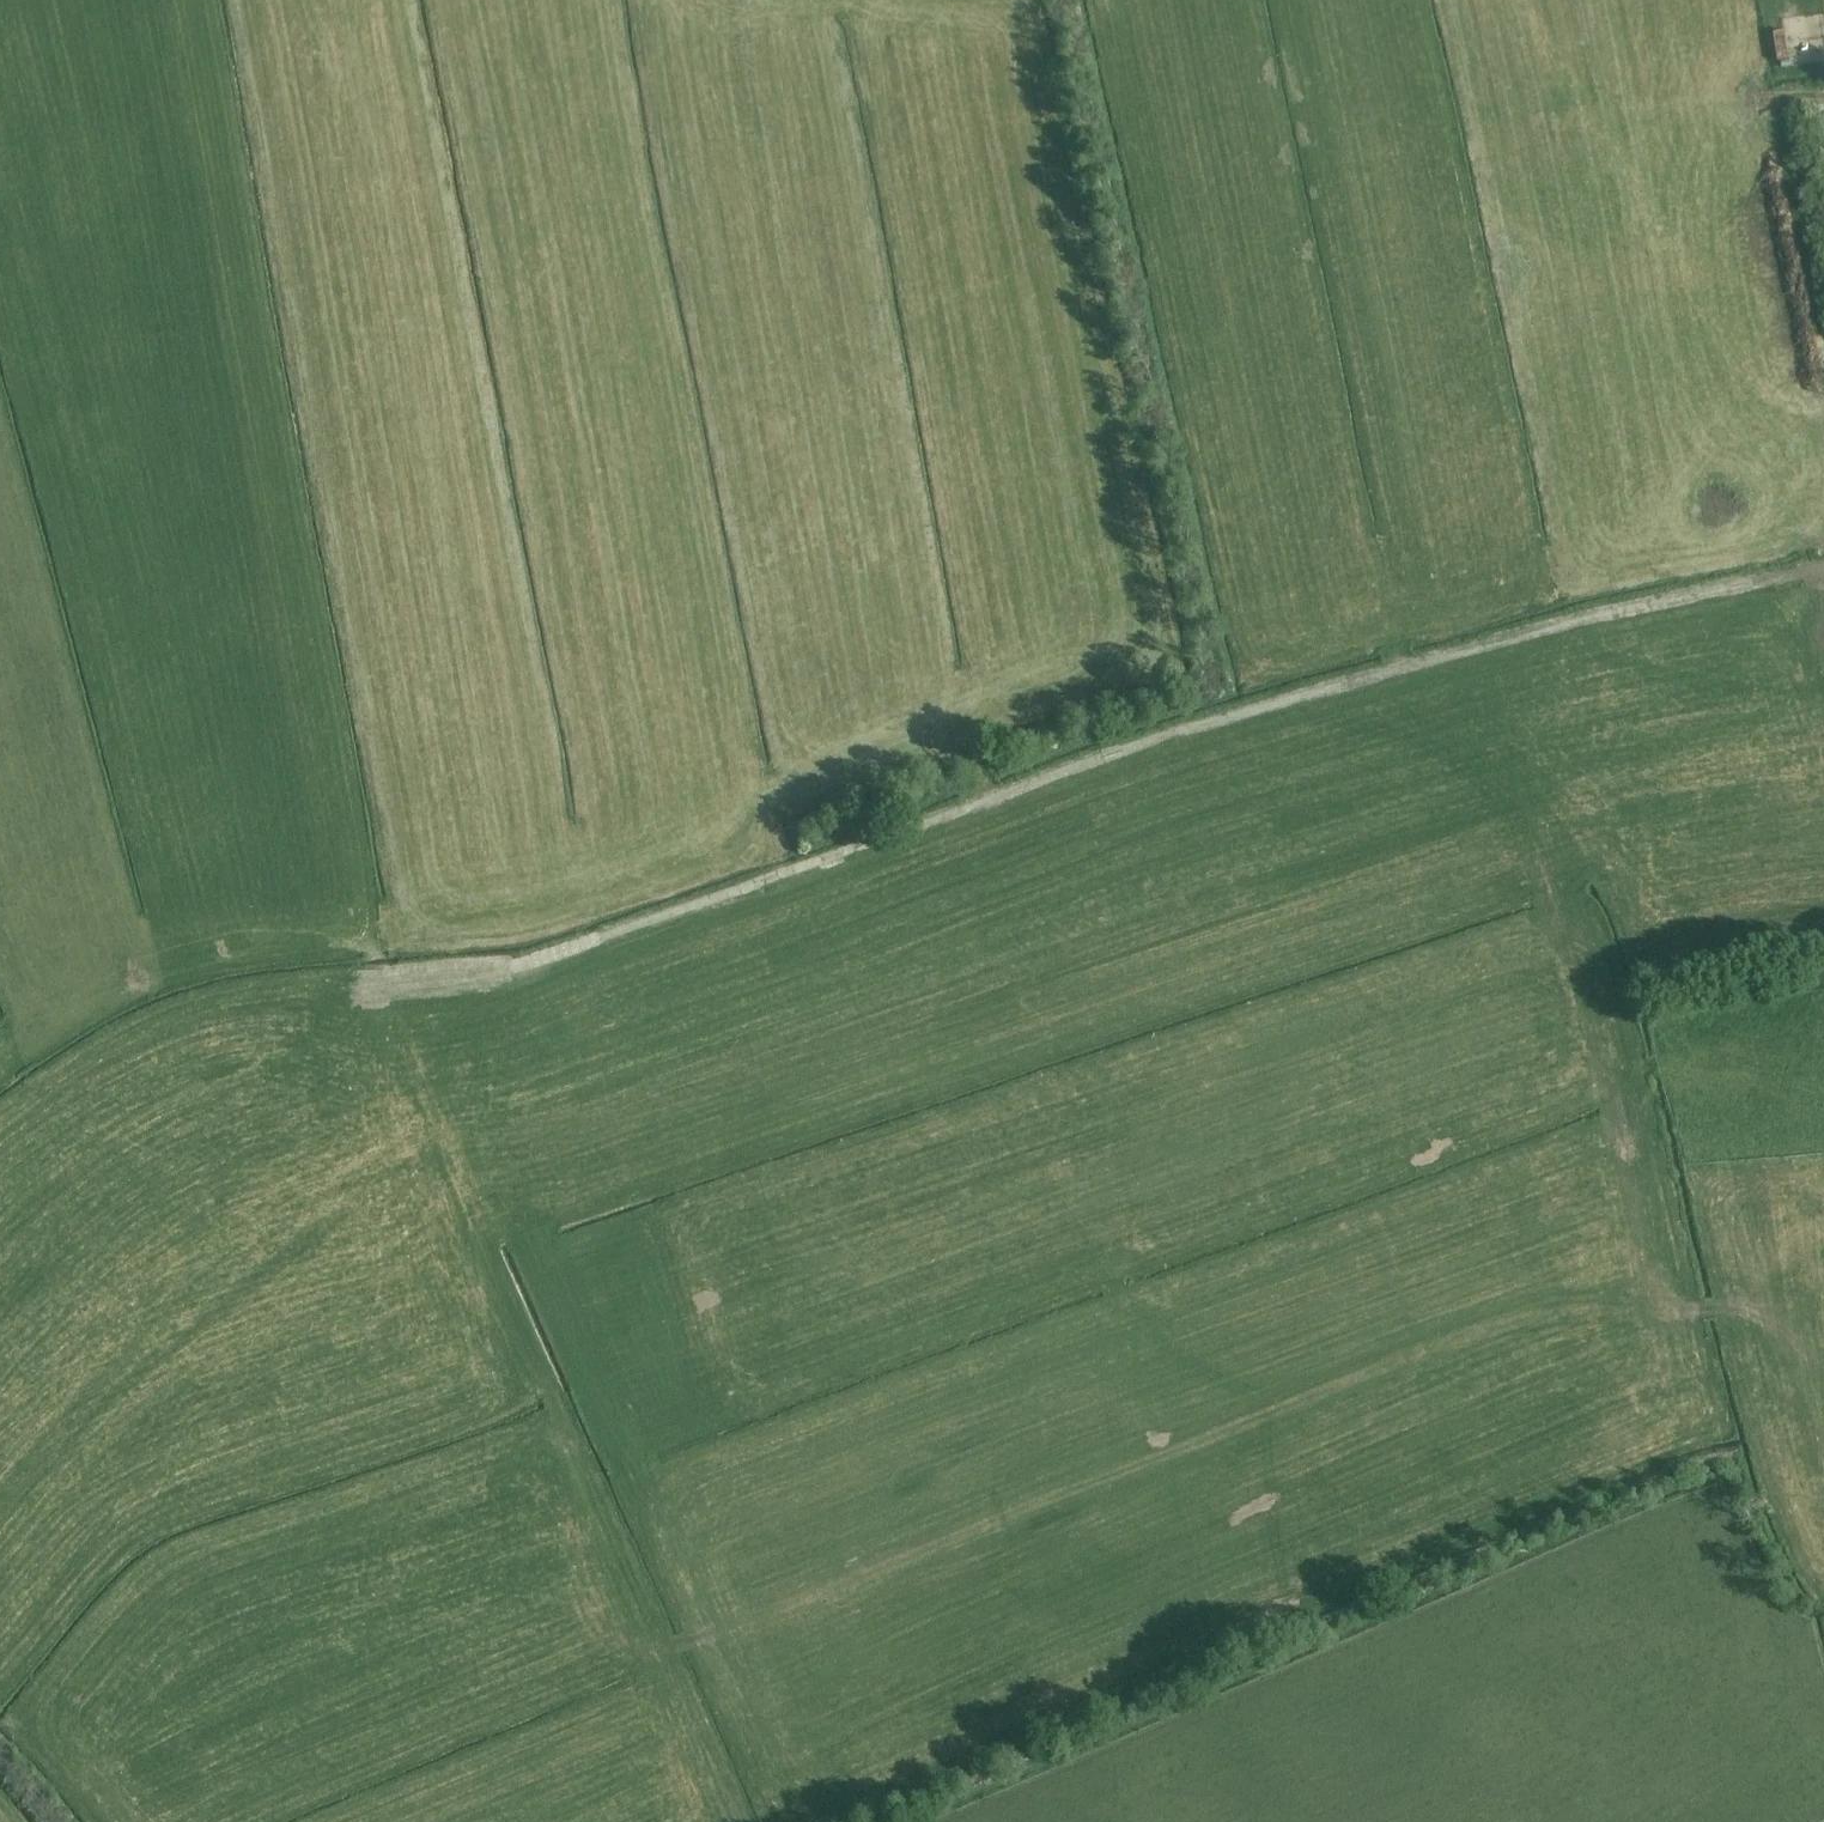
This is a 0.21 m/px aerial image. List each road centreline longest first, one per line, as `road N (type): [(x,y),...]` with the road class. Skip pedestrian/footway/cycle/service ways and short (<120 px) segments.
road 1 (track): [(1823,578),(1573,612),(1168,726),(521,963)]

